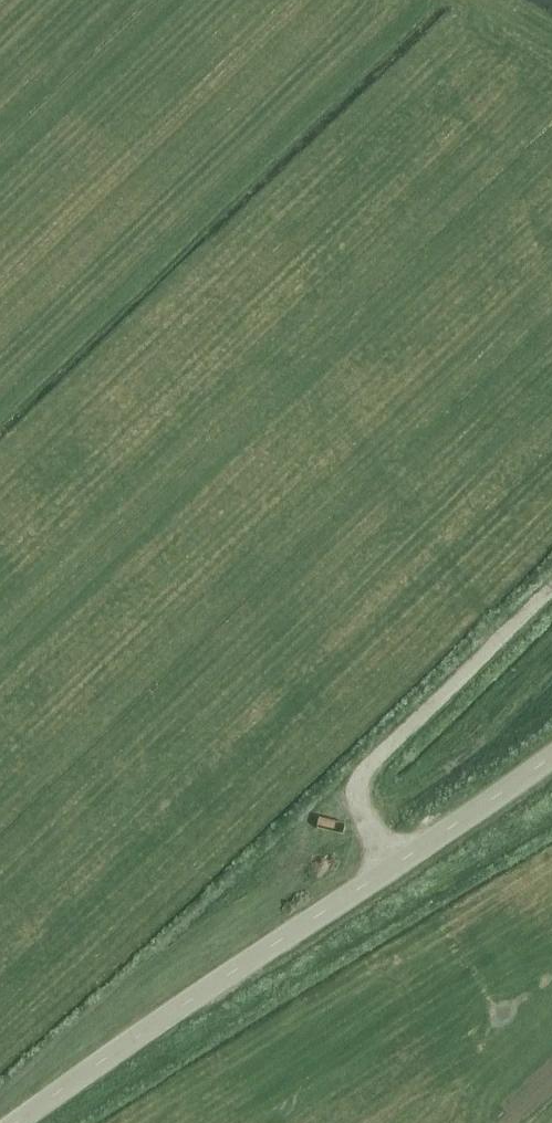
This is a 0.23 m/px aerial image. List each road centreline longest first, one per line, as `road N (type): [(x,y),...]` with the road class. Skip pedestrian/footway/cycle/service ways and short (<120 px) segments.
road 1 (tertiary): [(15,1122),(551,757)]

